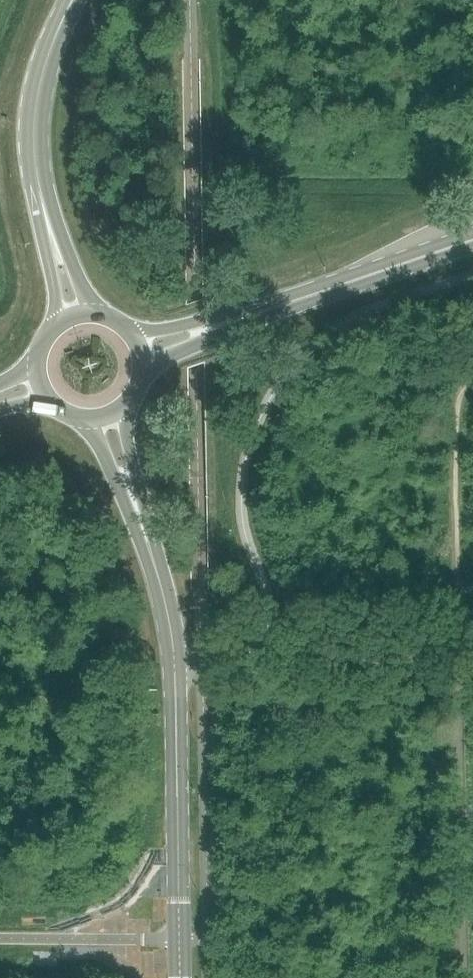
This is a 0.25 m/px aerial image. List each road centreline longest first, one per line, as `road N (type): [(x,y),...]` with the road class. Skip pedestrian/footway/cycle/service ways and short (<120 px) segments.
road 1 (tertiary): [(180,977),(174,658)]
road 2 (primary): [(269,310),(472,241)]
road 3 (secondary): [(38,189),(37,93),(72,0)]
road 4 (primary): [(269,310),(162,330),(127,329)]
road 5 (primary): [(142,374),(269,310)]
road 6 (secondary): [(38,189),(54,328)]
road 7 (secondary): [(98,314),(38,189)]
road 8 (tertiary): [(174,658),(142,529)]
road 9 (tertiary): [(78,418),(142,529)]
road 10 (tertiary): [(142,529),(129,403)]

